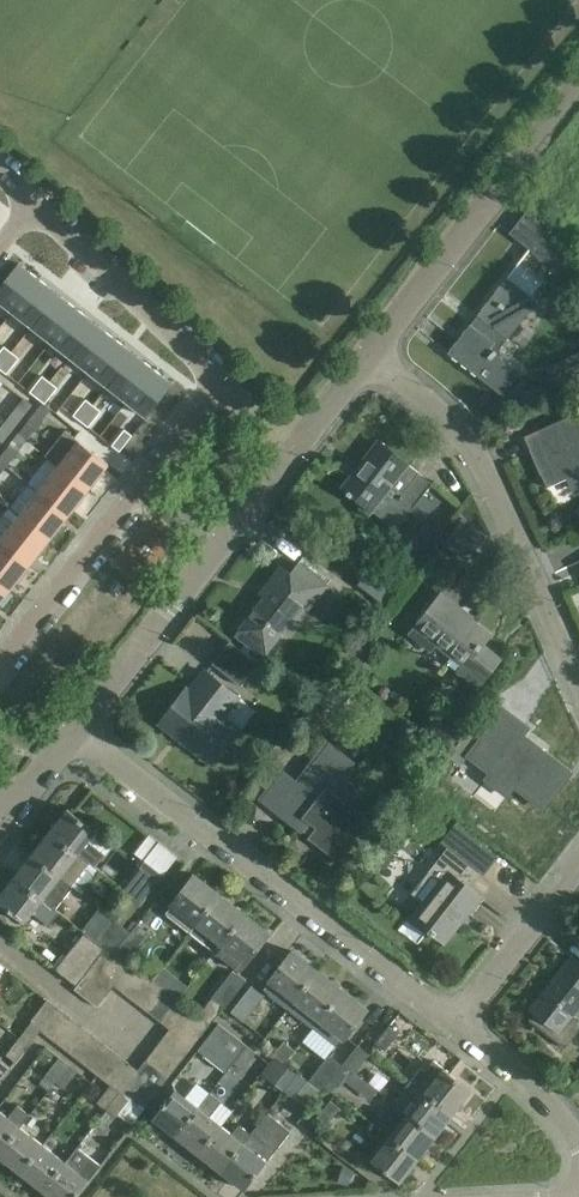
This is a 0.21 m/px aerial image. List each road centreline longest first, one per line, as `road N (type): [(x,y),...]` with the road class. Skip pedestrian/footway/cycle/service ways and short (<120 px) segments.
road 1 (residential): [(458,1028),(75,729)]
road 2 (residential): [(578,666),(477,457),(371,351)]
road 3 (residential): [(0,666),(225,378)]
road 4 (residential): [(75,729),(298,442)]
road 5 (residential): [(371,351),(578,92)]
road 6 (residential): [(225,378),(36,204)]
road 7 (residential): [(458,1028),(578,867)]
road 8 (residential): [(578,1157),(539,1095),(458,1028)]

